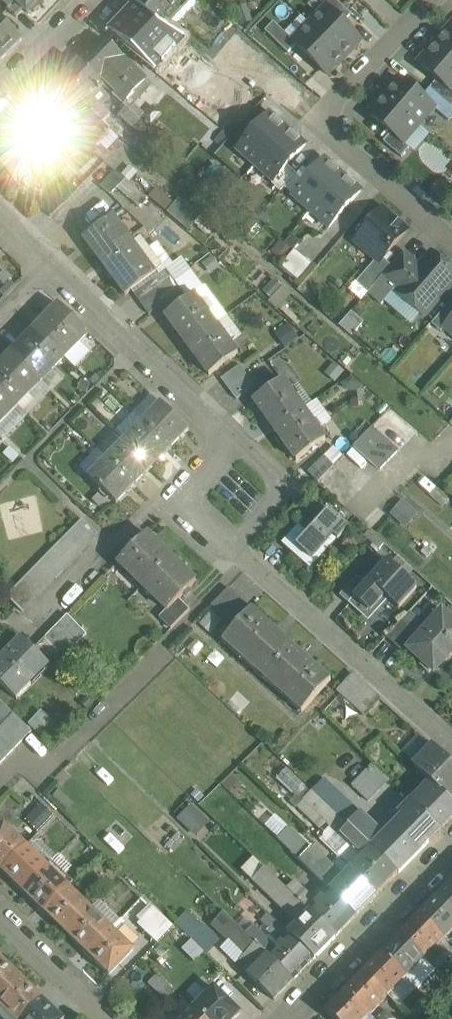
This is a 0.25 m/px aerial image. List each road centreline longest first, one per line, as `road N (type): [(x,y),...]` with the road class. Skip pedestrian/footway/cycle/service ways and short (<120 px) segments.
road 1 (residential): [(435,0),(341,95),(334,117),(341,138),(451,235)]
road 2 (residential): [(451,750),(238,548)]
road 3 (residential): [(229,440),(49,269)]
road 4 (residential): [(287,1018),(451,849)]
road 5 (residential): [(44,620),(152,511),(183,497)]
road 6 (residential): [(0,114),(108,0)]
road 7 (residential): [(0,912),(112,1018)]
road 8 (residential): [(238,548),(279,492),(277,480),(229,440)]

